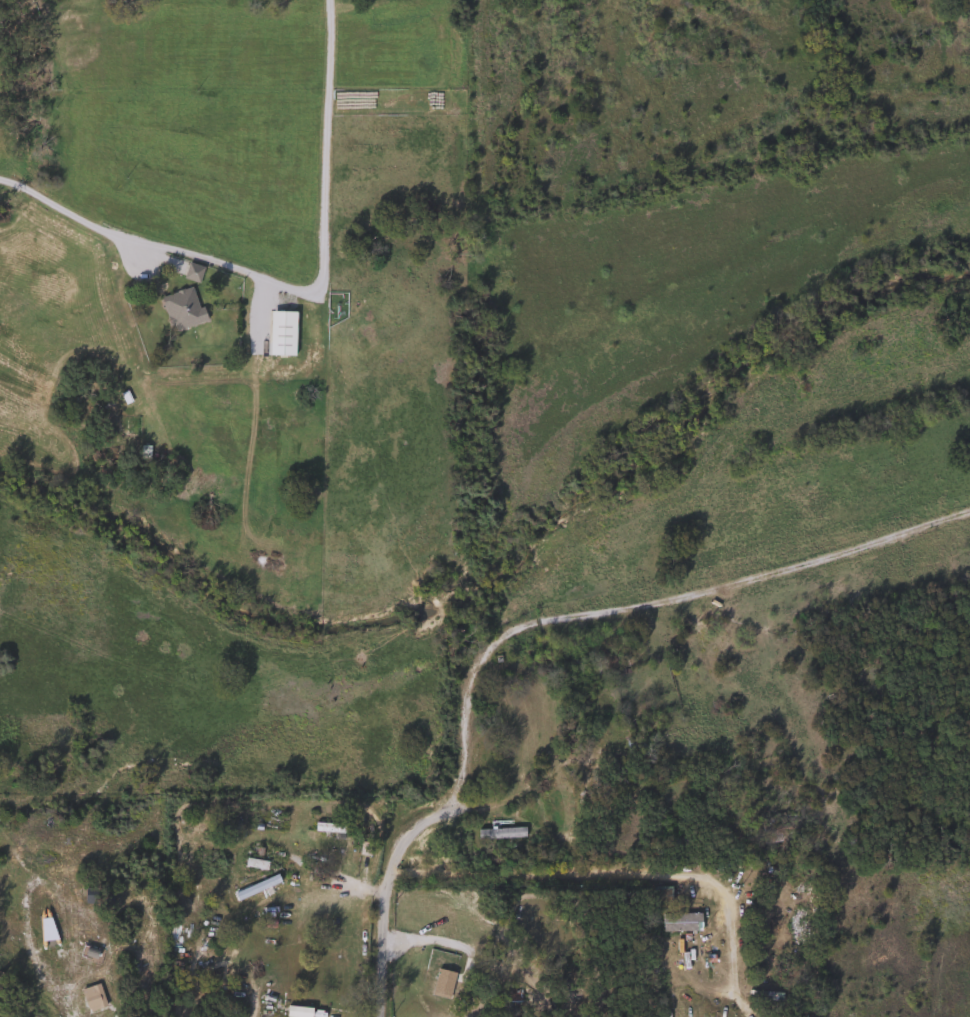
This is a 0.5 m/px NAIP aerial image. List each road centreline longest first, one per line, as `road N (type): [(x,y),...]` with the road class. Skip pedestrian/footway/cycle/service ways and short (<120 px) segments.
road 1 (residential): [(380,1016),(385,886),(396,853),(421,824),(464,806),(790,786)]

